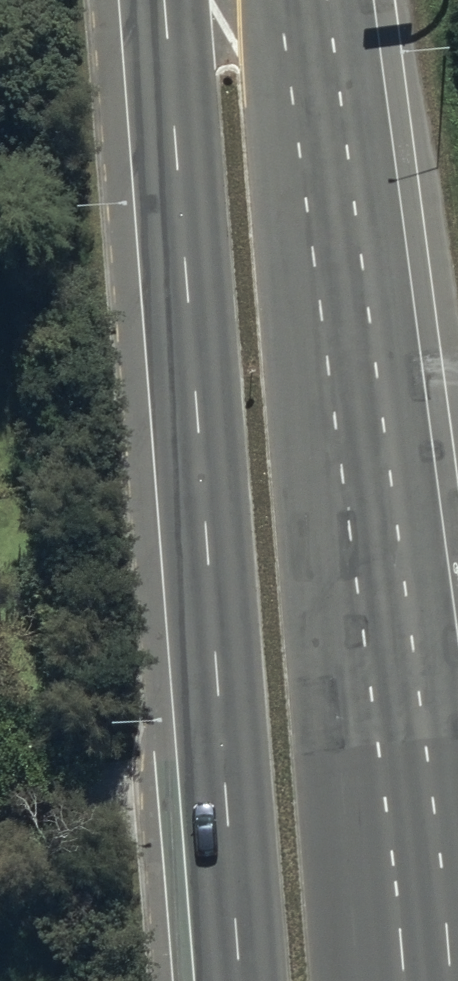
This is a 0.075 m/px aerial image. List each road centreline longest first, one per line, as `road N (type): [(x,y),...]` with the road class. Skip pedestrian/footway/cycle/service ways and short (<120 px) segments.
road 1 (secondary): [(244,980),(196,375),(222,23)]
road 2 (secondary): [(222,23),(370,372),(423,913)]

